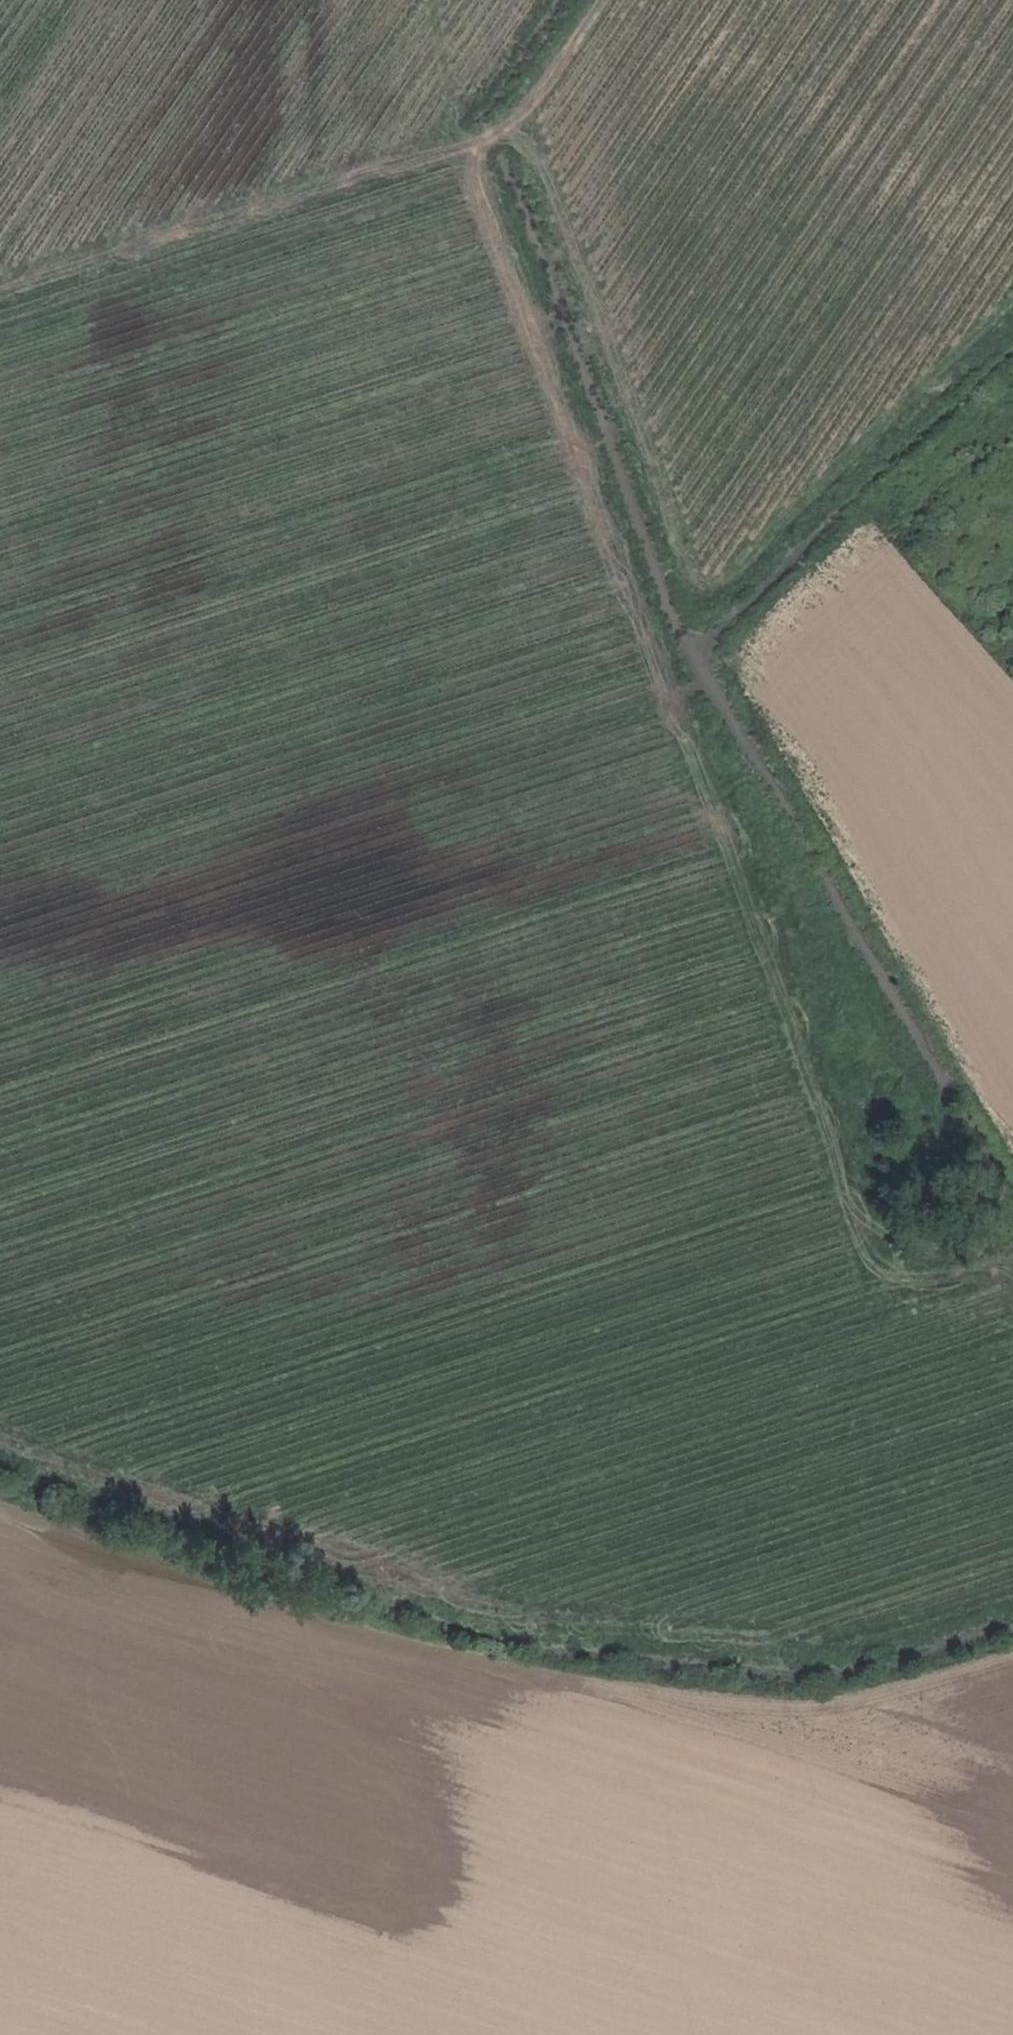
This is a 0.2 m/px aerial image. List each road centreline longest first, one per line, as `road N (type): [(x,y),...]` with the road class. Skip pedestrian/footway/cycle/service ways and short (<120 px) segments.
road 1 (track): [(595,0),(522,108),(492,134),(447,152)]

